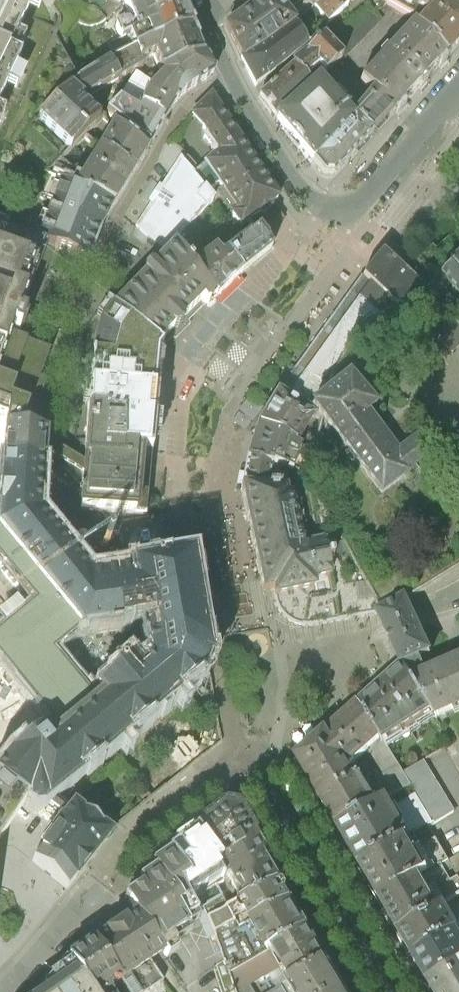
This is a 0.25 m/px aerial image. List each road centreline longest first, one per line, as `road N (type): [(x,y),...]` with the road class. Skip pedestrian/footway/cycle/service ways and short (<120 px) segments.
road 1 (residential): [(234,66),(183,101),(99,264)]
road 2 (residential): [(337,201),(358,197),(377,179),(458,82)]
road 3 (residential): [(337,201),(317,185),(234,66)]
road 4 (residential): [(0,990),(94,887)]

